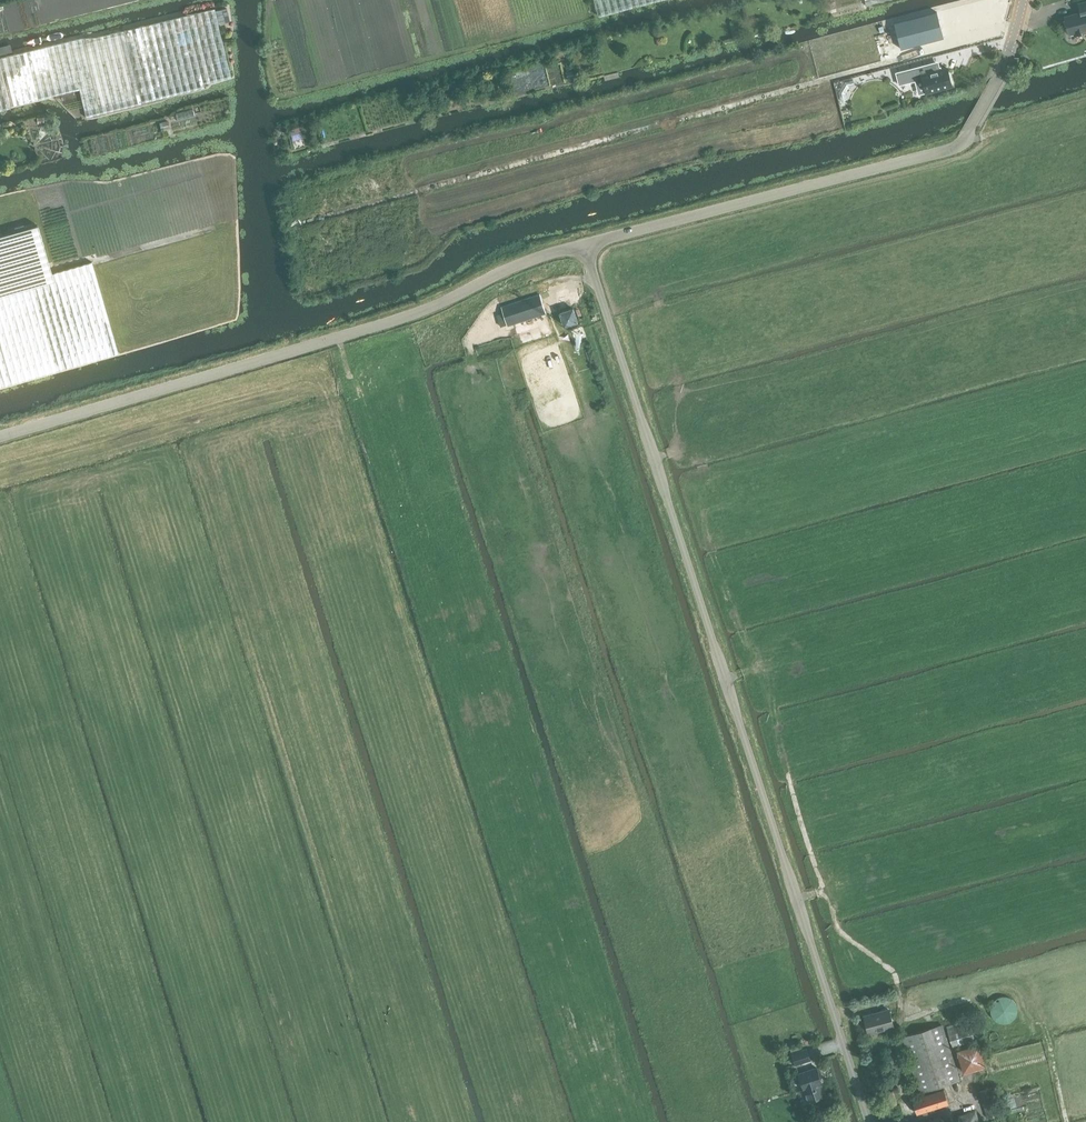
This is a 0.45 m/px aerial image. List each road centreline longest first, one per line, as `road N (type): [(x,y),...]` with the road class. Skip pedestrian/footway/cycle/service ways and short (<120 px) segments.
road 1 (unclassified): [(871,1121),(584,244)]
road 2 (track): [(292,224),(898,59)]
road 3 (residential): [(0,436),(387,323),(584,244)]
road 4 (residential): [(584,244),(951,149),(998,77),(1023,0)]
road 5 (track): [(1085,107),(965,136)]

